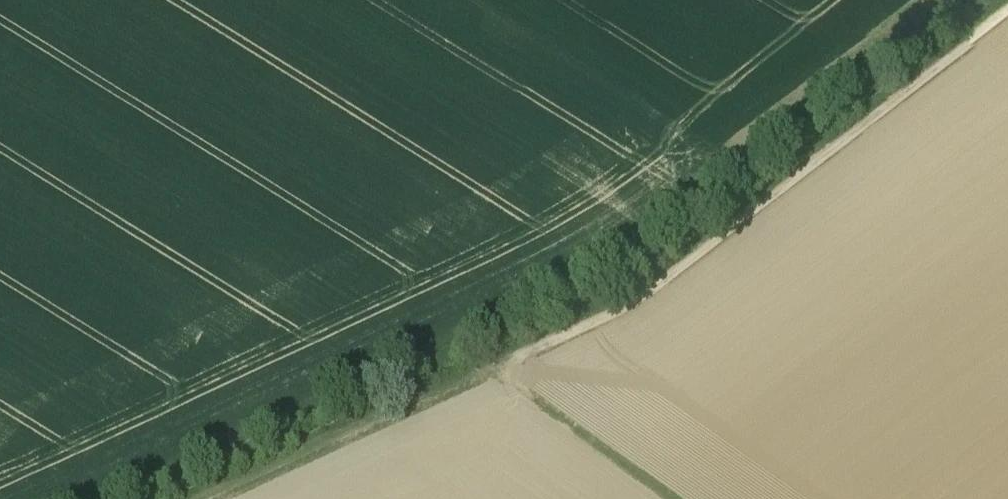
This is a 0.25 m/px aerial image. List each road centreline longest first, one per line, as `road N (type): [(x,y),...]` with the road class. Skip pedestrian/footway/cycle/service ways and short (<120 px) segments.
road 1 (track): [(110,498),(611,266),(743,156),(956,0)]
road 2 (track): [(1007,13),(655,287),(498,367)]
road 3 (track): [(200,498),(498,367)]
road 4 (track): [(672,498),(525,396),(498,367)]

